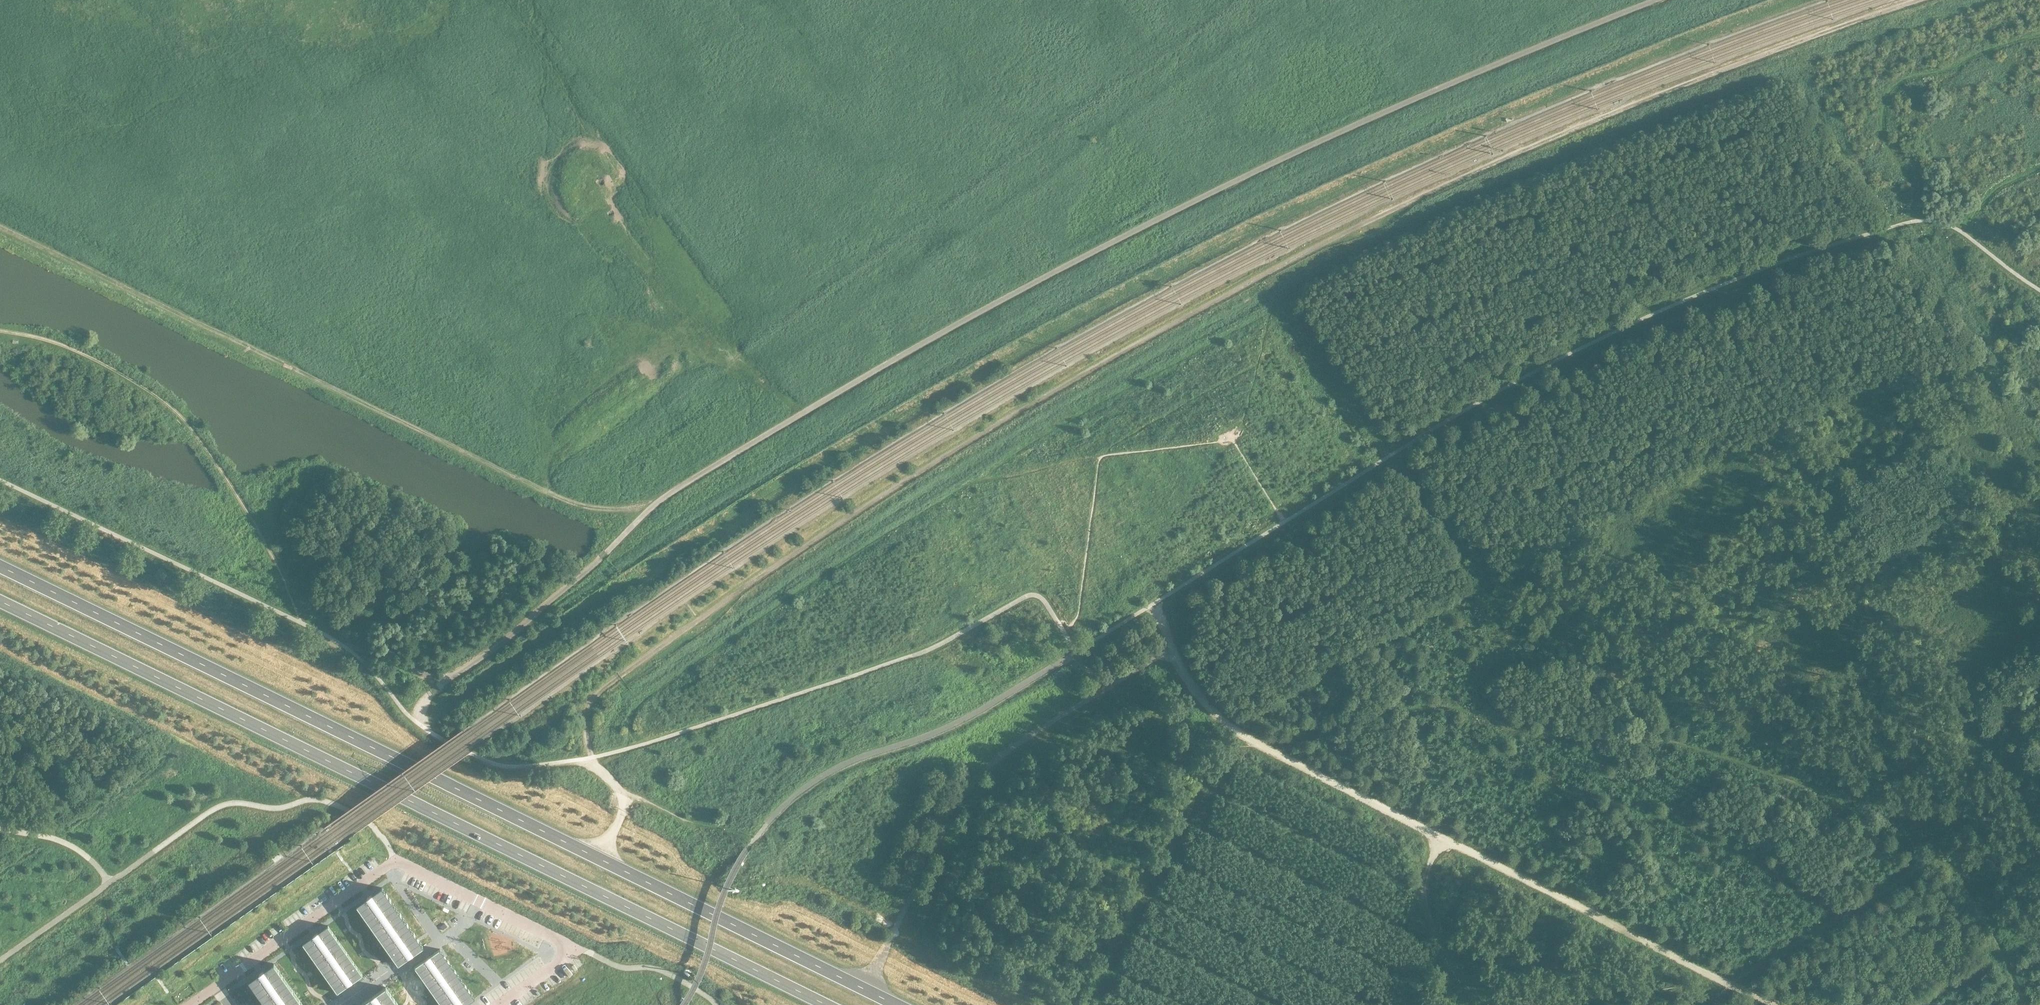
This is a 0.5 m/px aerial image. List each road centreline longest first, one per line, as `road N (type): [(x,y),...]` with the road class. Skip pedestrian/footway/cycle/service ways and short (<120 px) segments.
road 1 (track): [(592,757),(587,717),(595,696),(924,470),(1176,323),(1340,235),(1549,139),(1921,0)]
road 2 (trunk): [(867,990),(0,568)]
road 3 (trunk): [(0,604),(827,1004)]
road 4 (track): [(533,488),(0,230)]
road 5 (residential): [(191,1004),(396,860),(558,943),(556,963),(499,1004)]
road 6 (unclassified): [(867,990),(953,808),(992,761),(1154,662),(1184,664)]
road 7 (track): [(533,488),(586,512),(625,514),(654,504)]

